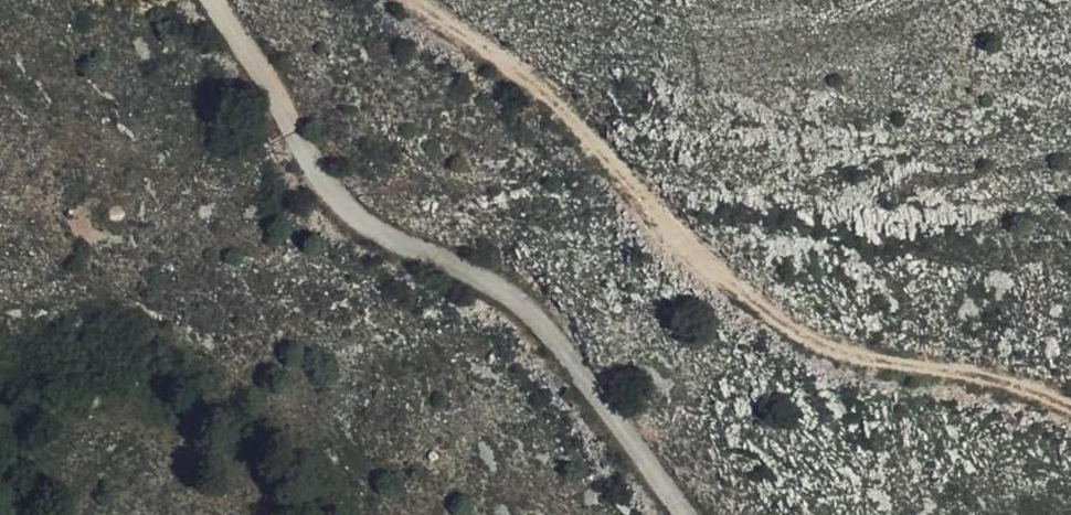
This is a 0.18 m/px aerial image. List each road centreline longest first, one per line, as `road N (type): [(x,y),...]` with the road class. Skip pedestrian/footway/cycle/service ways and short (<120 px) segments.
road 1 (track): [(1070,407),(989,378),(873,361),(797,334),(706,266),(571,120),(420,0)]
road 2 (unclassified): [(211,0),(335,204),(409,251),(502,294),(544,325),(682,514)]

